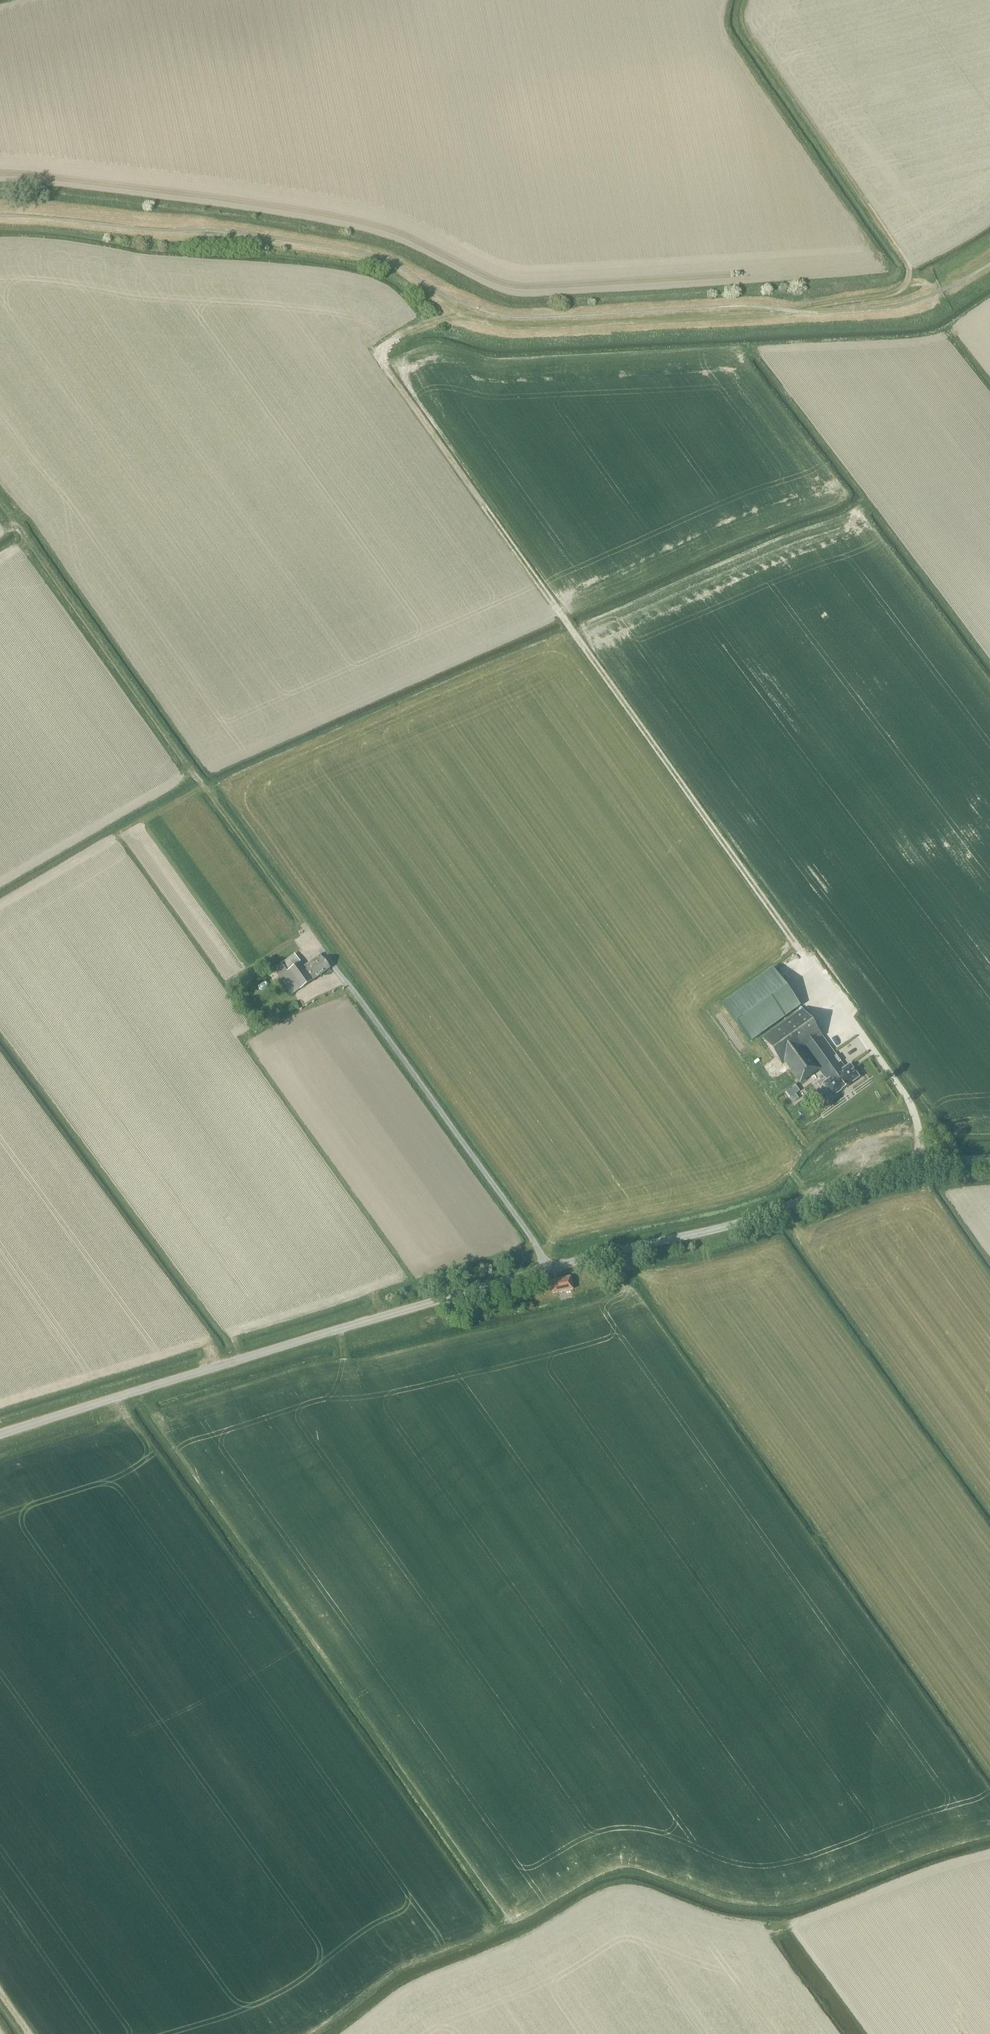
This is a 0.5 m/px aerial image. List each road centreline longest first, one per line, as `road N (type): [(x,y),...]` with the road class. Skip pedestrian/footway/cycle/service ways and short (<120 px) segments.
road 1 (unclassified): [(0,1435),(328,1332),(775,1210),(874,1172),(989,1157)]

